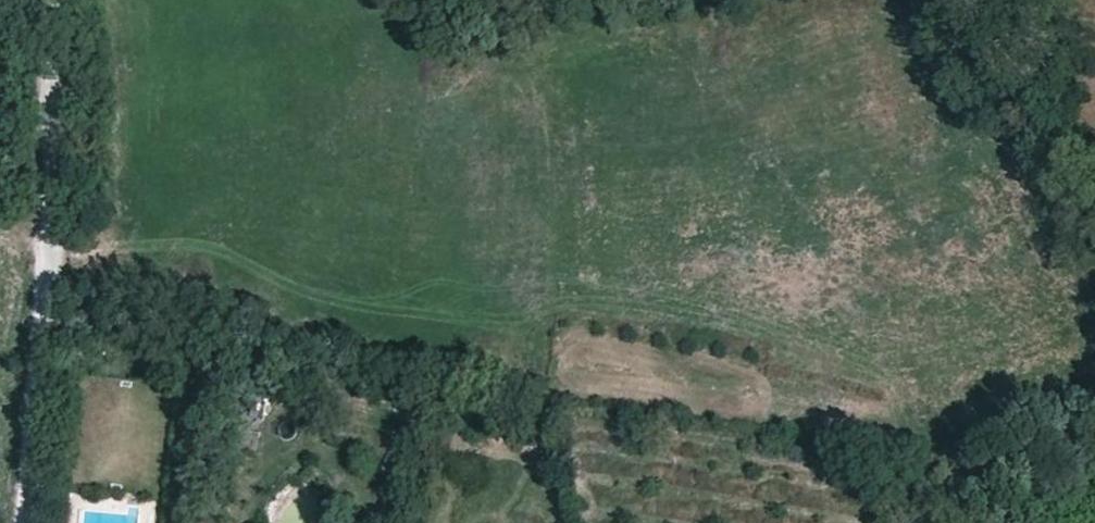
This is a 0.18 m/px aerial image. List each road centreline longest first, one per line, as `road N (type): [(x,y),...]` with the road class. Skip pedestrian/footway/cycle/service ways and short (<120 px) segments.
road 1 (track): [(49,0),(52,240),(14,447)]

